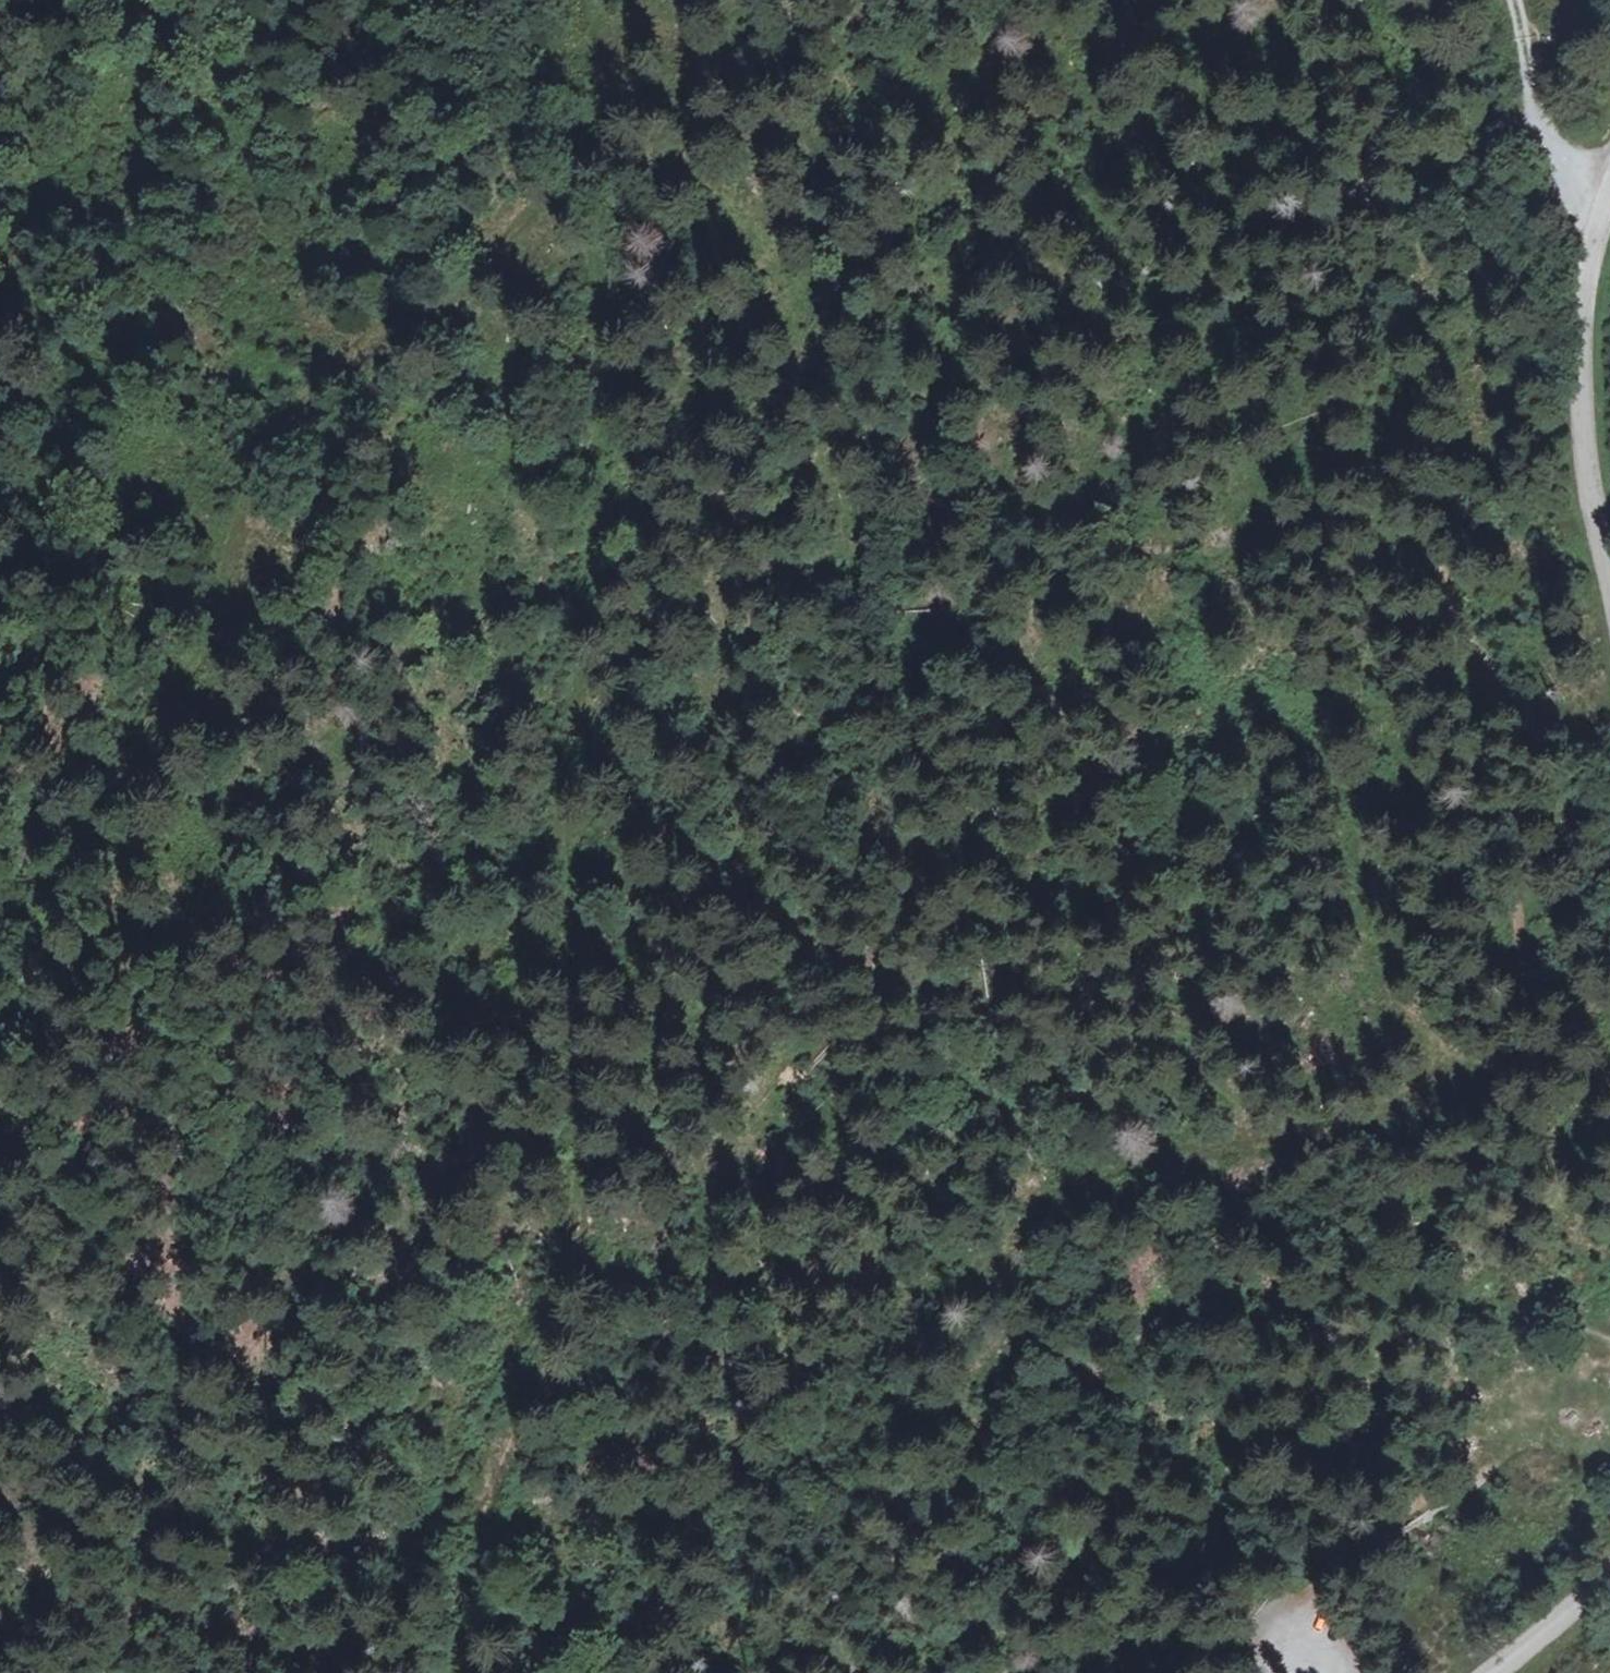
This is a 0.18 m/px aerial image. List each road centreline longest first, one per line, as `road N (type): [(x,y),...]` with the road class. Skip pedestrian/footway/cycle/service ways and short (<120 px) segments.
road 1 (track): [(452,1672),(472,1529),(500,1439),(537,1378),(571,1242),(567,751),(595,334),(586,270),(589,19)]
road 2 (tertiary): [(1609,610),(1576,403),(1586,287),(1609,186)]
road 3 (track): [(1600,204),(1552,155),(1532,112),(1514,0)]
road 4 (tertiary): [(1489,1672),(1609,1572)]

